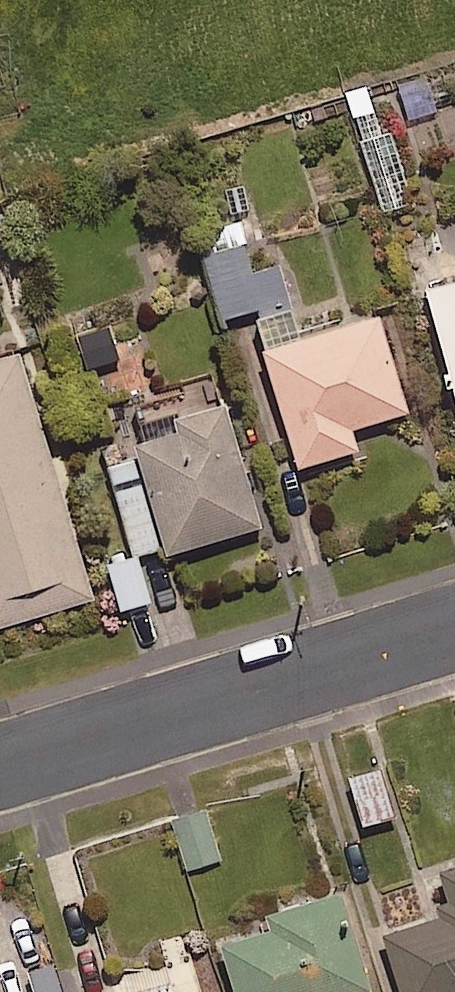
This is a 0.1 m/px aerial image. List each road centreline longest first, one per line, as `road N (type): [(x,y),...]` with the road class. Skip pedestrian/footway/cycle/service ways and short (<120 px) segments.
road 1 (residential): [(454,630),(0,767)]

